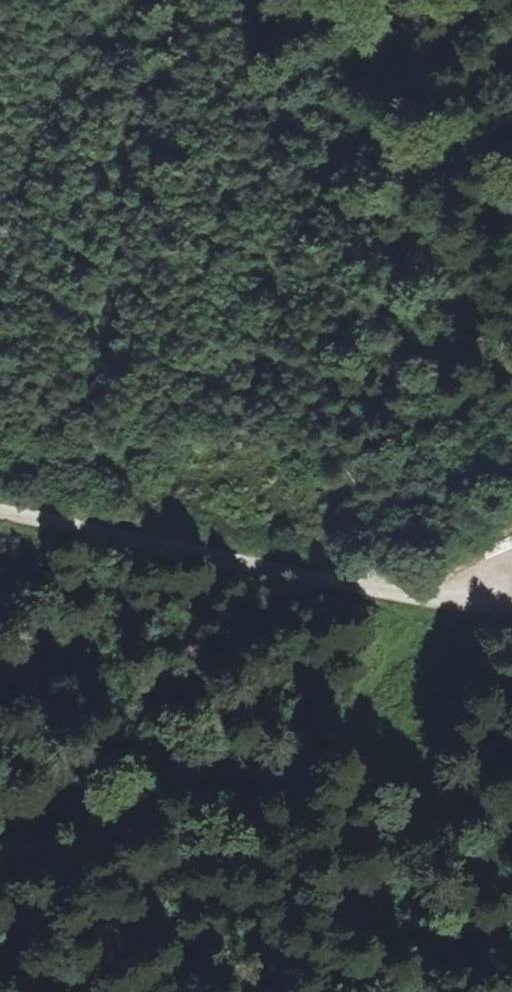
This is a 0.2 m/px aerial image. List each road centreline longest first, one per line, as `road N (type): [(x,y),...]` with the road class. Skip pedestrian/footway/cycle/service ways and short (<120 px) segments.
road 1 (track): [(0,513),(423,596),(511,586)]

